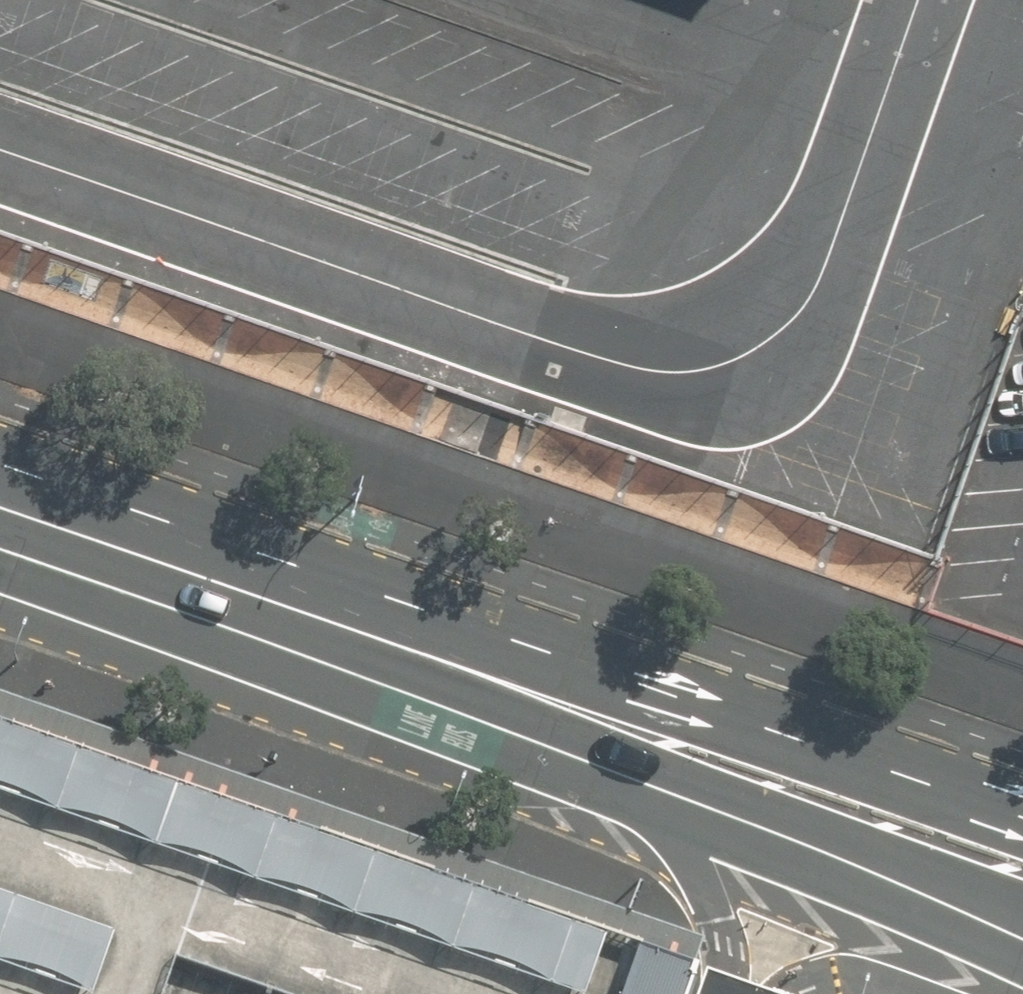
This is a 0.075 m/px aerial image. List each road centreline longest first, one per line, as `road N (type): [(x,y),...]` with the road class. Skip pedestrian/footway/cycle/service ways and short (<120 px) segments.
road 1 (unknown): [(1022,446),(914,362),(860,338),(0,40)]
road 2 (unknown): [(1022,330),(972,264),(916,226),(257,0)]
road 3 (secondary): [(1022,930),(631,783),(309,615)]
road 4 (unknown): [(777,242),(80,0)]
road 5 (secondary): [(309,615),(757,713),(1022,793)]
road 6 (unknown): [(862,0),(668,556)]
road 7 (secondary): [(309,615),(0,507)]

